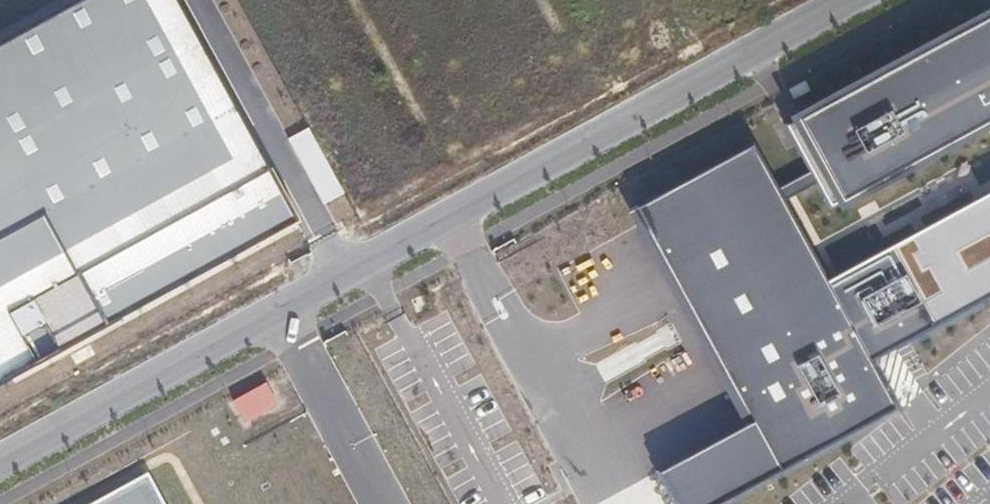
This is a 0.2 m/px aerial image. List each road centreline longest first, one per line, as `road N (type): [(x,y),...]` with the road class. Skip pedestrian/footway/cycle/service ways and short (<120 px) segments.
road 1 (residential): [(0,458),(848,0)]

